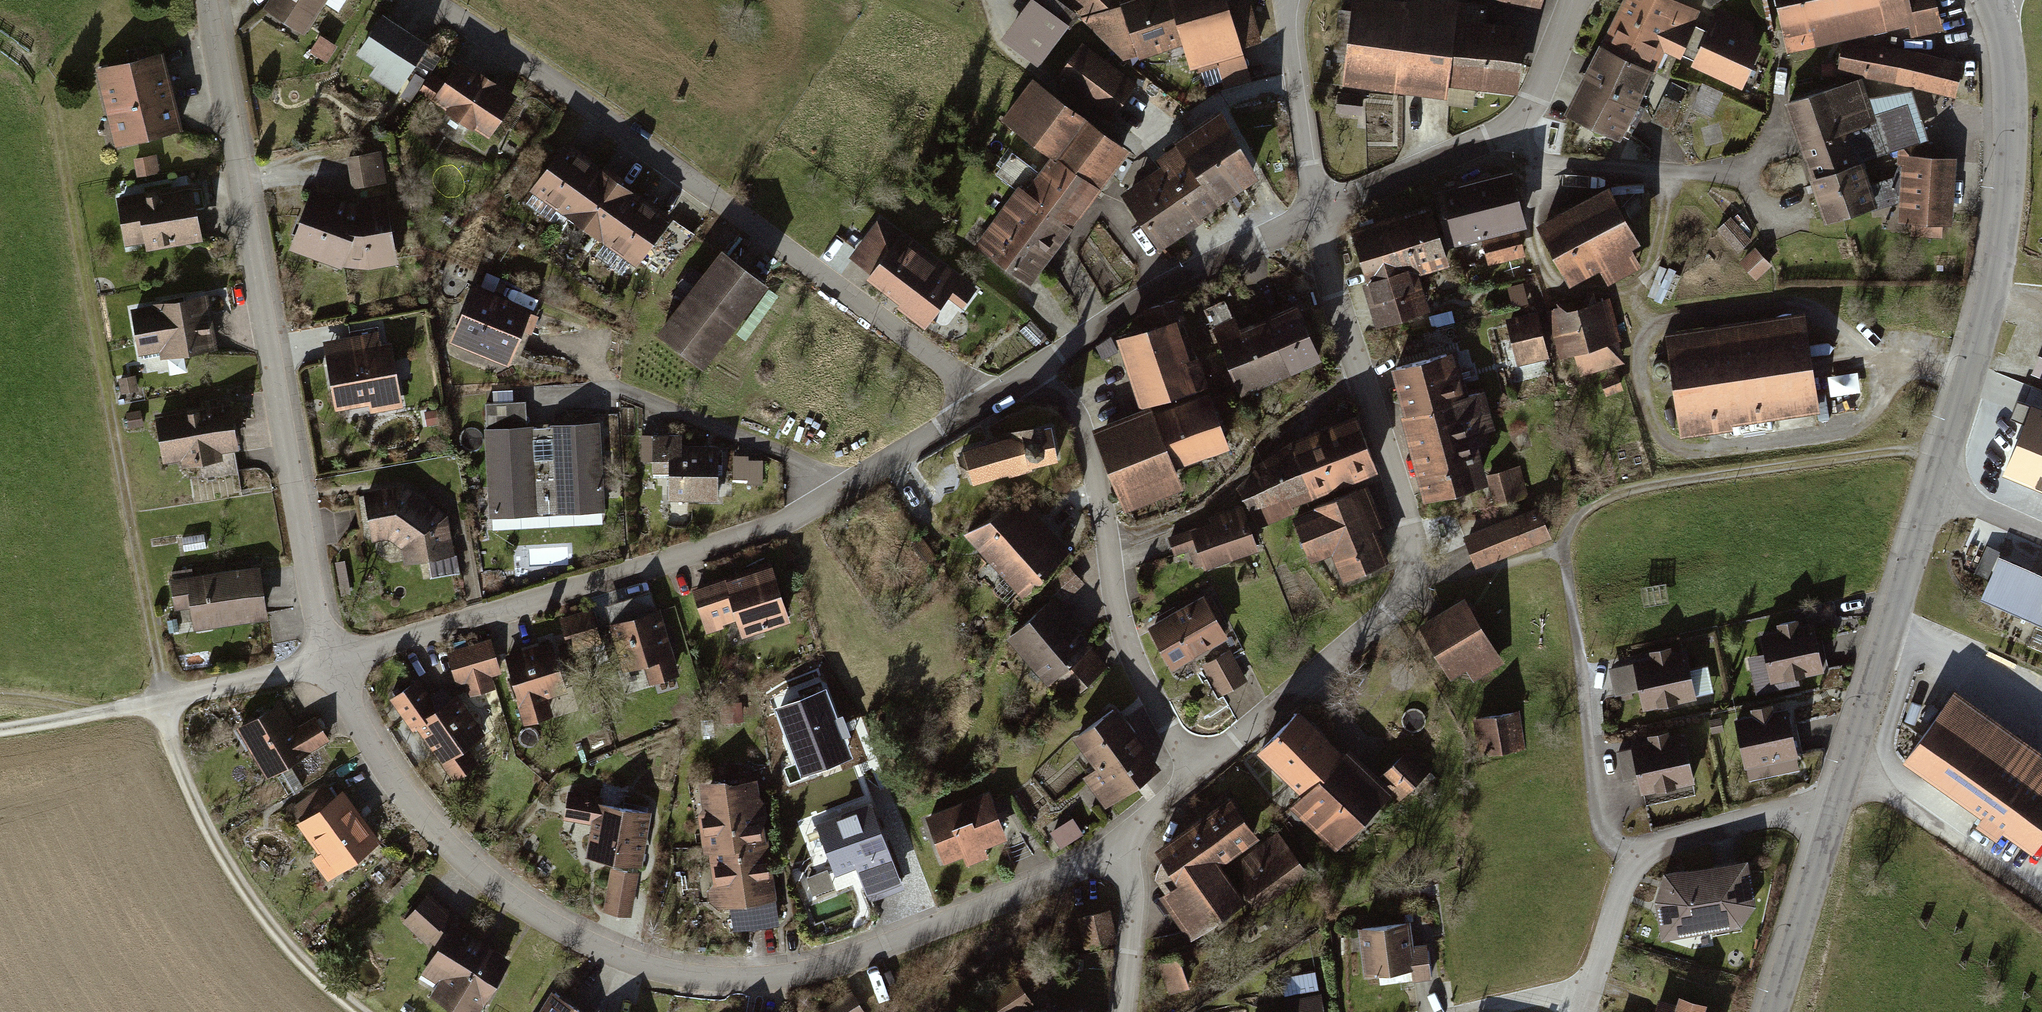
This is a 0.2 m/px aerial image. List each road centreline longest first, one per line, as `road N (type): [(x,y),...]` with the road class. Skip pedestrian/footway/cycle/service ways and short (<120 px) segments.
road 1 (track): [(0,51),(49,88),(170,738),(204,824),(271,929),(371,1011)]
road 2 (residential): [(1113,847),(1033,889),(797,974),(705,978),(651,967),(555,928),(477,873),(376,758),(332,662)]
road 3 (tertiary): [(1995,0),(2012,95),(1995,270),(1831,818)]
road 4 (track): [(1944,455),(1897,450),(1632,486),(1581,505),(1563,549),(1599,830),(1635,860)]
road 5 (residential): [(332,662),(768,527),(983,403)]
road 6 (residential): [(983,403),(972,388),(567,90),(428,0)]
road 7 (residential): [(332,662),(306,560),(210,0)]
road 8 (residential): [(1202,771),(1422,574),(1312,216)]
road 9 (residential): [(1202,771),(1133,659),(1076,416),(1034,371)]
road 10 (residential): [(1831,818),(1772,814),(1644,851),(1624,880),(1584,1011)]
road 11 (track): [(332,662),(0,725)]
road 12 (residential): [(1034,371),(1136,305),(1312,216)]
road 13 (residential): [(1504,131),(1550,163),(1744,174),(1778,127)]
road 14 (track): [(2041,906),(1889,797),(1843,780)]
road 15 (residential): [(1312,216),(1286,0)]
road 16 (residential): [(1312,216),(1504,131)]
road 17 (tertiary): [(1831,818),(1771,1011)]
road 18 (residential): [(1122,1011),(1134,899),(1113,847)]
road 19 (residential): [(1504,131),(1537,95),(1574,0)]
road 20 (track): [(1563,549),(1479,576),(1422,574)]

